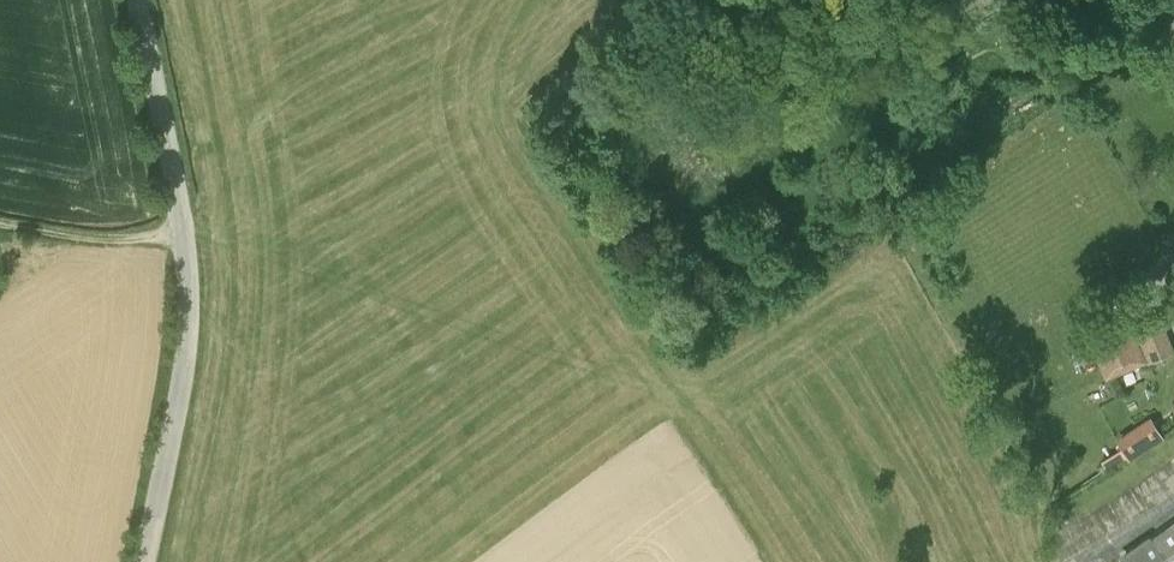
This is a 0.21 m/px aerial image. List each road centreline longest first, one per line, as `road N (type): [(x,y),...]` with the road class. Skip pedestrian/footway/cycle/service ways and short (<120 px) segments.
road 1 (unclassified): [(143,561),(182,381),(189,290),(137,0)]
road 2 (track): [(0,222),(98,237),(181,226)]

